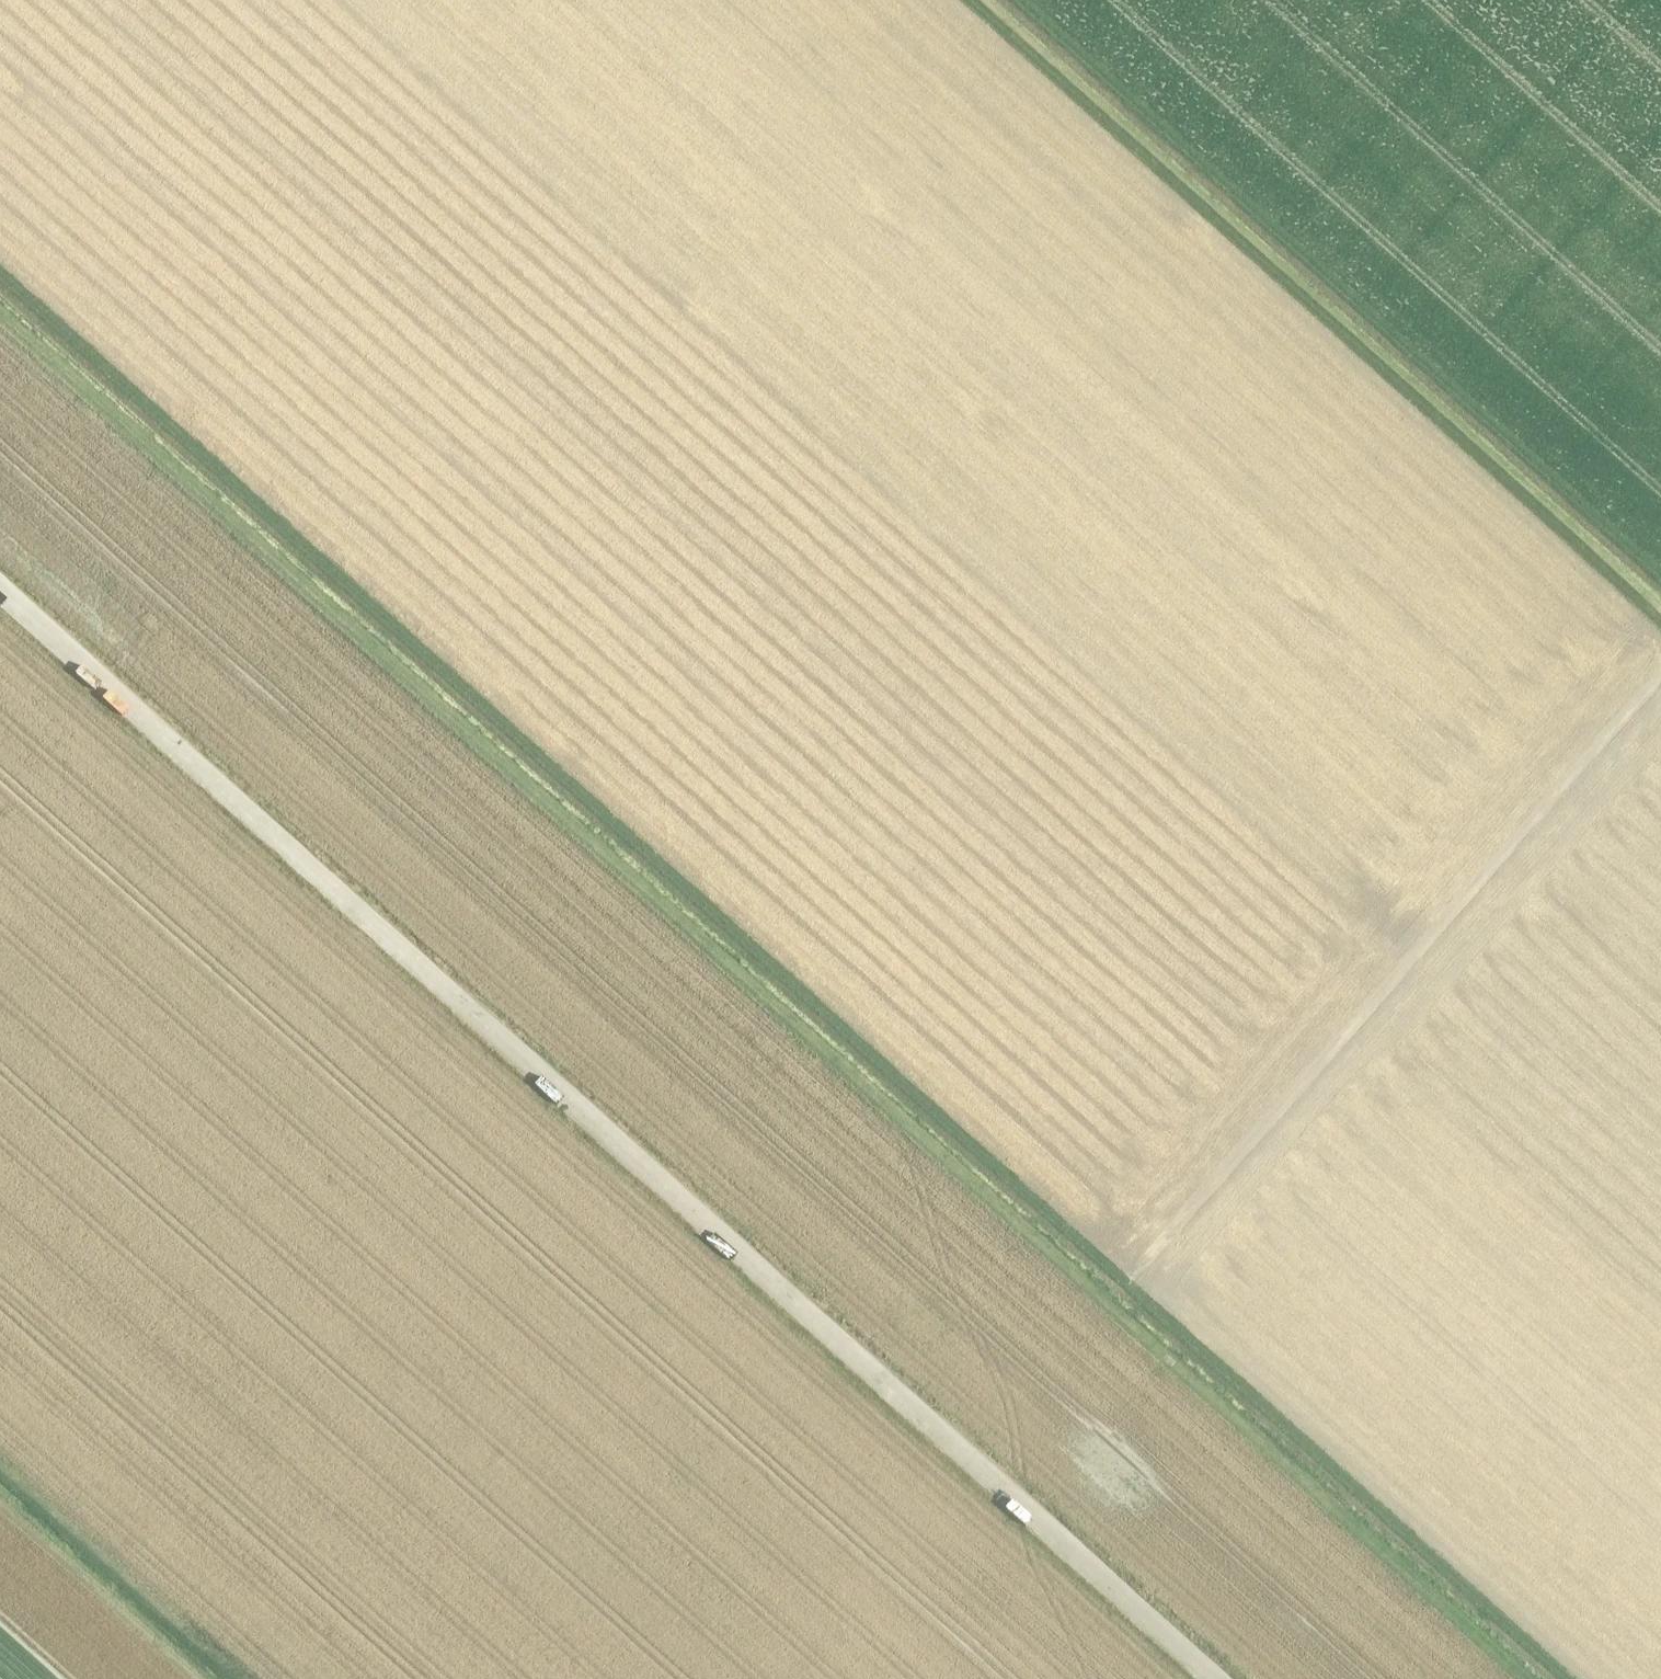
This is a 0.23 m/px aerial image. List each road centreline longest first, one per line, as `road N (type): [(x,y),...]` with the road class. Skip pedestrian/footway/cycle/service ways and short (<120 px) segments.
road 1 (track): [(1131,1284),(1660,677)]

